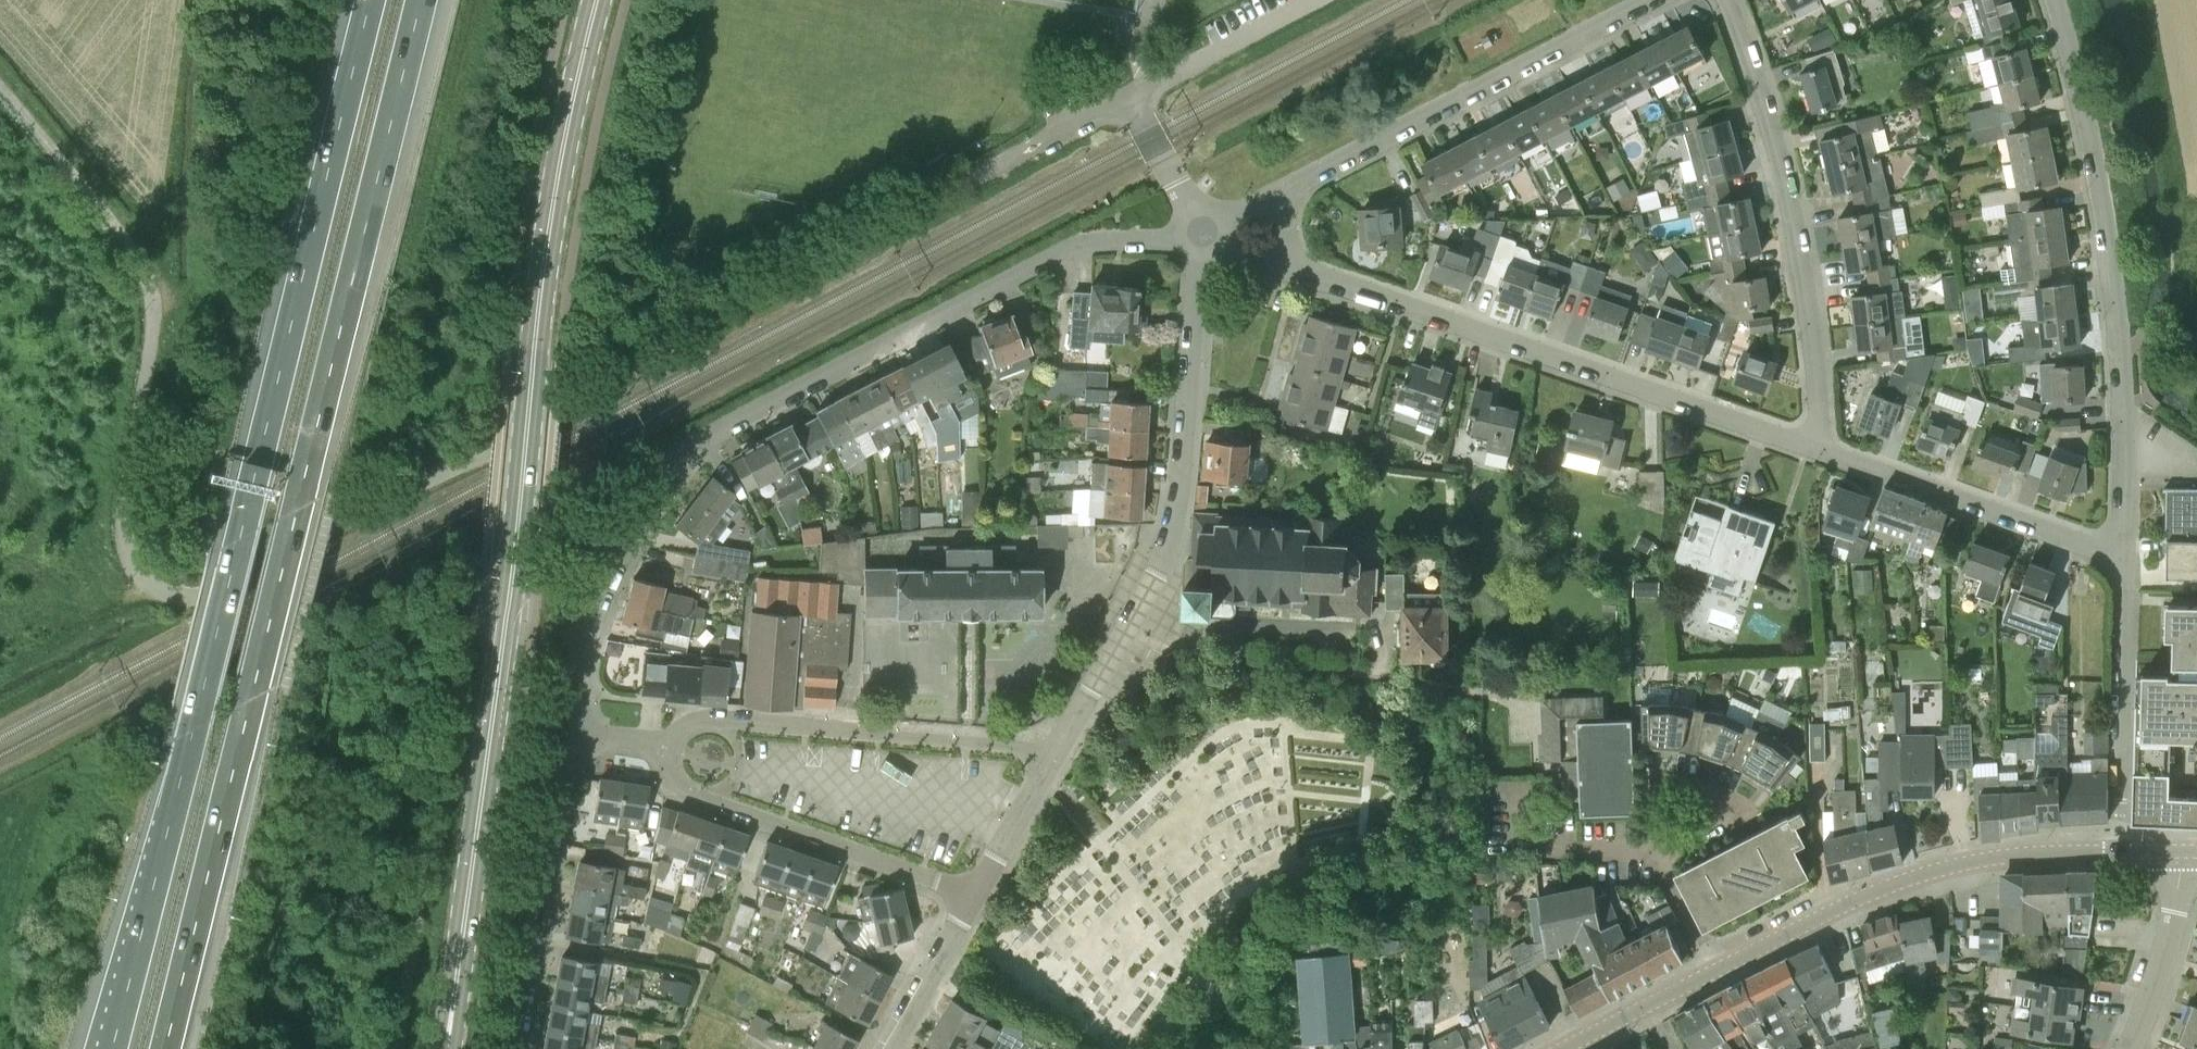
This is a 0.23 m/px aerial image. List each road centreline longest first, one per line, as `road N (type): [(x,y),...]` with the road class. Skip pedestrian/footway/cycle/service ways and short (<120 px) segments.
road 1 (motorway): [(165,1048),(427,0)]
road 2 (motorway): [(370,0),(112,1048)]
road 3 (unclassified): [(193,596),(561,417),(727,310),(1128,99)]
road 4 (secondary): [(446,1048),(552,213),(597,0)]
road 5 (unclassified): [(589,736),(575,690),(591,621),(616,550),(686,450),(1079,244),(1202,232)]
road 6 (unclassified): [(193,596),(145,585),(123,542),(155,311),(146,274),(0,89)]
road 7 (tertiary): [(1563,1048),(1888,886),(1995,857),(2119,850)]
road 8 (unclassified): [(2125,556),(2125,421),(2106,242),(2048,0)]
road 9 (unclassified): [(1049,760),(1168,551),(1183,484),(1202,232)]
road 10 (unclassified): [(1819,453),(1293,268)]
road 11 (unclassified): [(1819,453),(1795,225),(1757,72),(1726,0)]
road 12 (unclassified): [(1288,187),(1648,0)]
road 13 (unclassified): [(671,748),(681,728),(701,718),(1018,749),(1049,760)]
road 14 (unclassified): [(671,748),(672,772),(696,797),(972,897)]
road 15 (residential): [(522,1048),(560,777),(589,736)]
road 16 (unclassified): [(2125,556),(1819,453)]
road 17 (unclassified): [(2125,556),(2119,850)]
road 18 (unclassified): [(1128,99),(1317,0)]
road 19 (residential): [(2128,1048),(2168,958),(2184,851)]
road 20 (unclassified): [(890,1048),(972,897)]
road 21 (unclassified): [(972,897),(1049,760)]
road 22 (unclassified): [(1202,232),(1128,99)]

